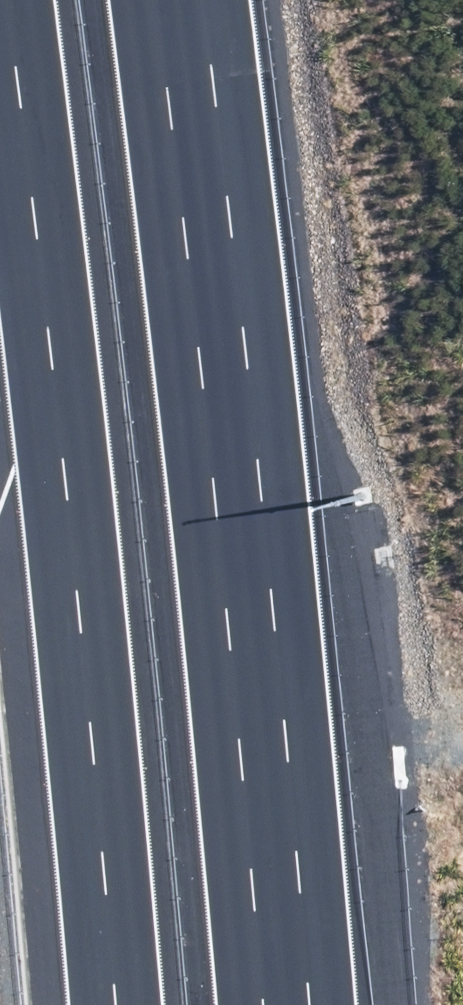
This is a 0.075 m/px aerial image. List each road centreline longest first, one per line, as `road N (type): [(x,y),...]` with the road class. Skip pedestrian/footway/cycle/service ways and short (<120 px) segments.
road 1 (motorway): [(128,1004),(17,0)]
road 2 (motorway): [(186,0),(210,140),(283,1004)]

